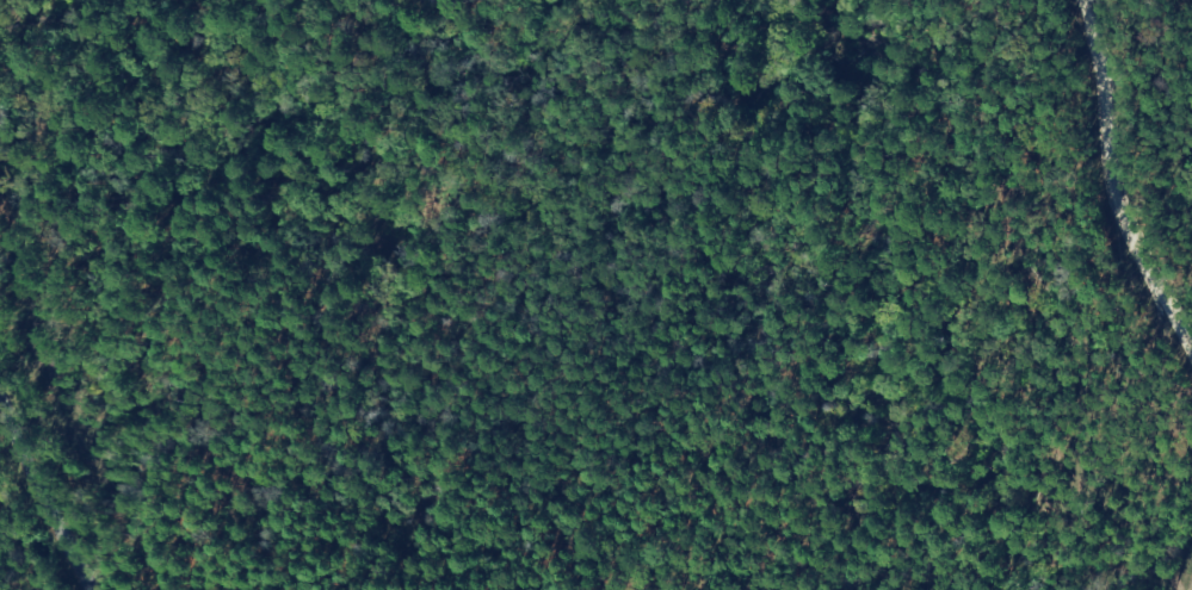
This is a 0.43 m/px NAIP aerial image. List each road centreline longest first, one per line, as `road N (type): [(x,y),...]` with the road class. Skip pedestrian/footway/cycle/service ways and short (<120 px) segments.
road 1 (residential): [(1191,349),(1119,216),(1070,0)]
road 2 (residential): [(75,589),(0,402)]

